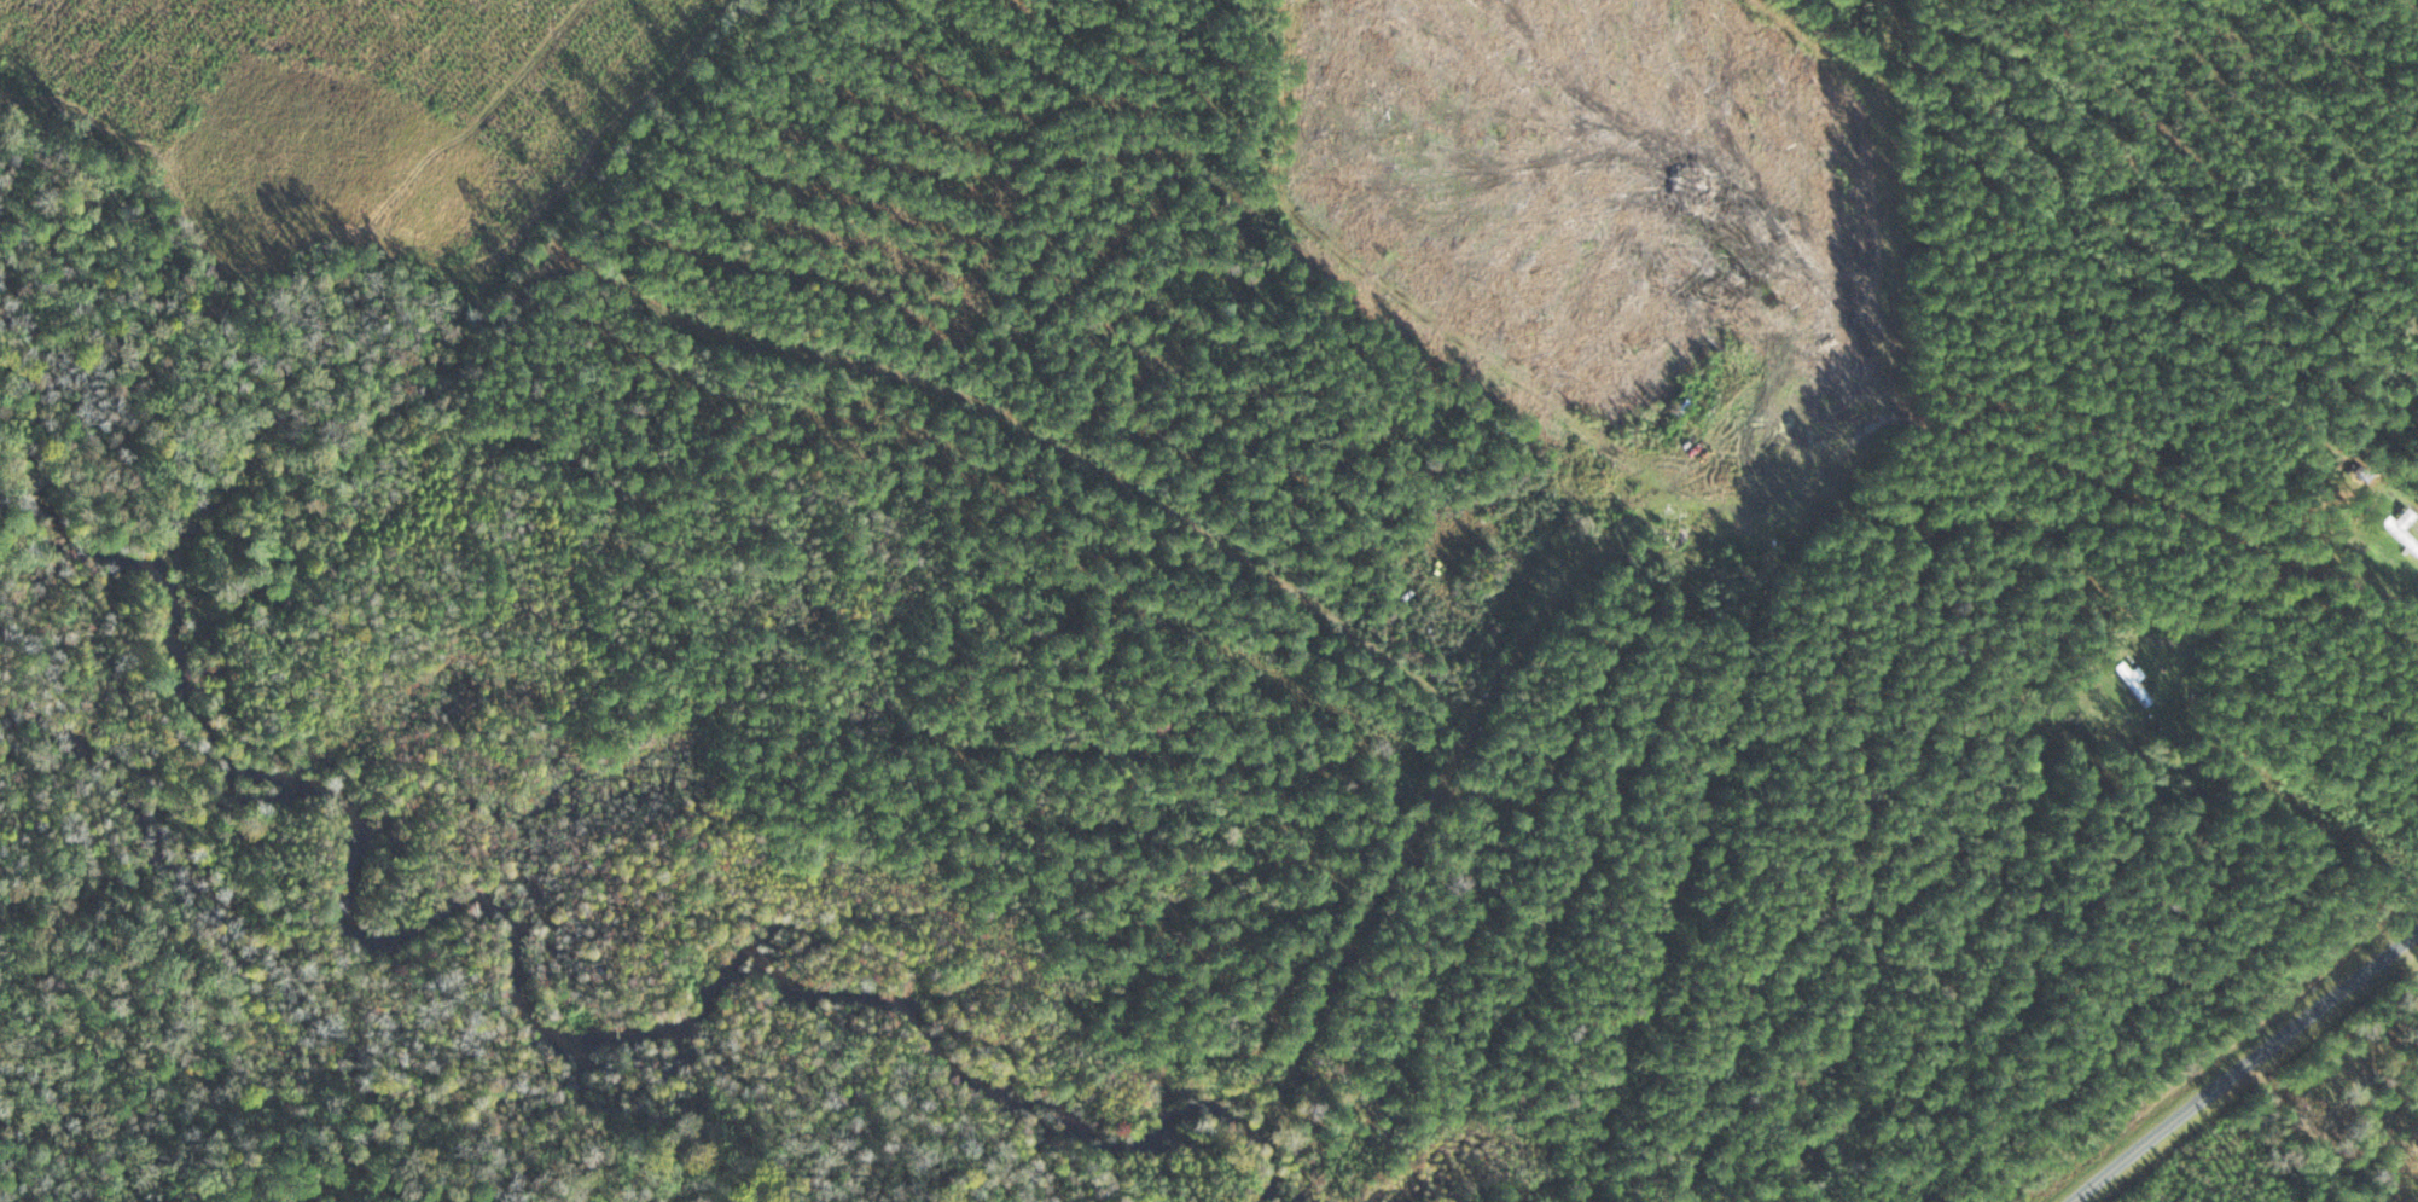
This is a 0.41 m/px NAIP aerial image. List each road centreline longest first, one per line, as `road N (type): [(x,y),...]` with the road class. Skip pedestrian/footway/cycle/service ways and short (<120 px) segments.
road 1 (residential): [(2083,1201),(2163,1128),(2417,944)]

